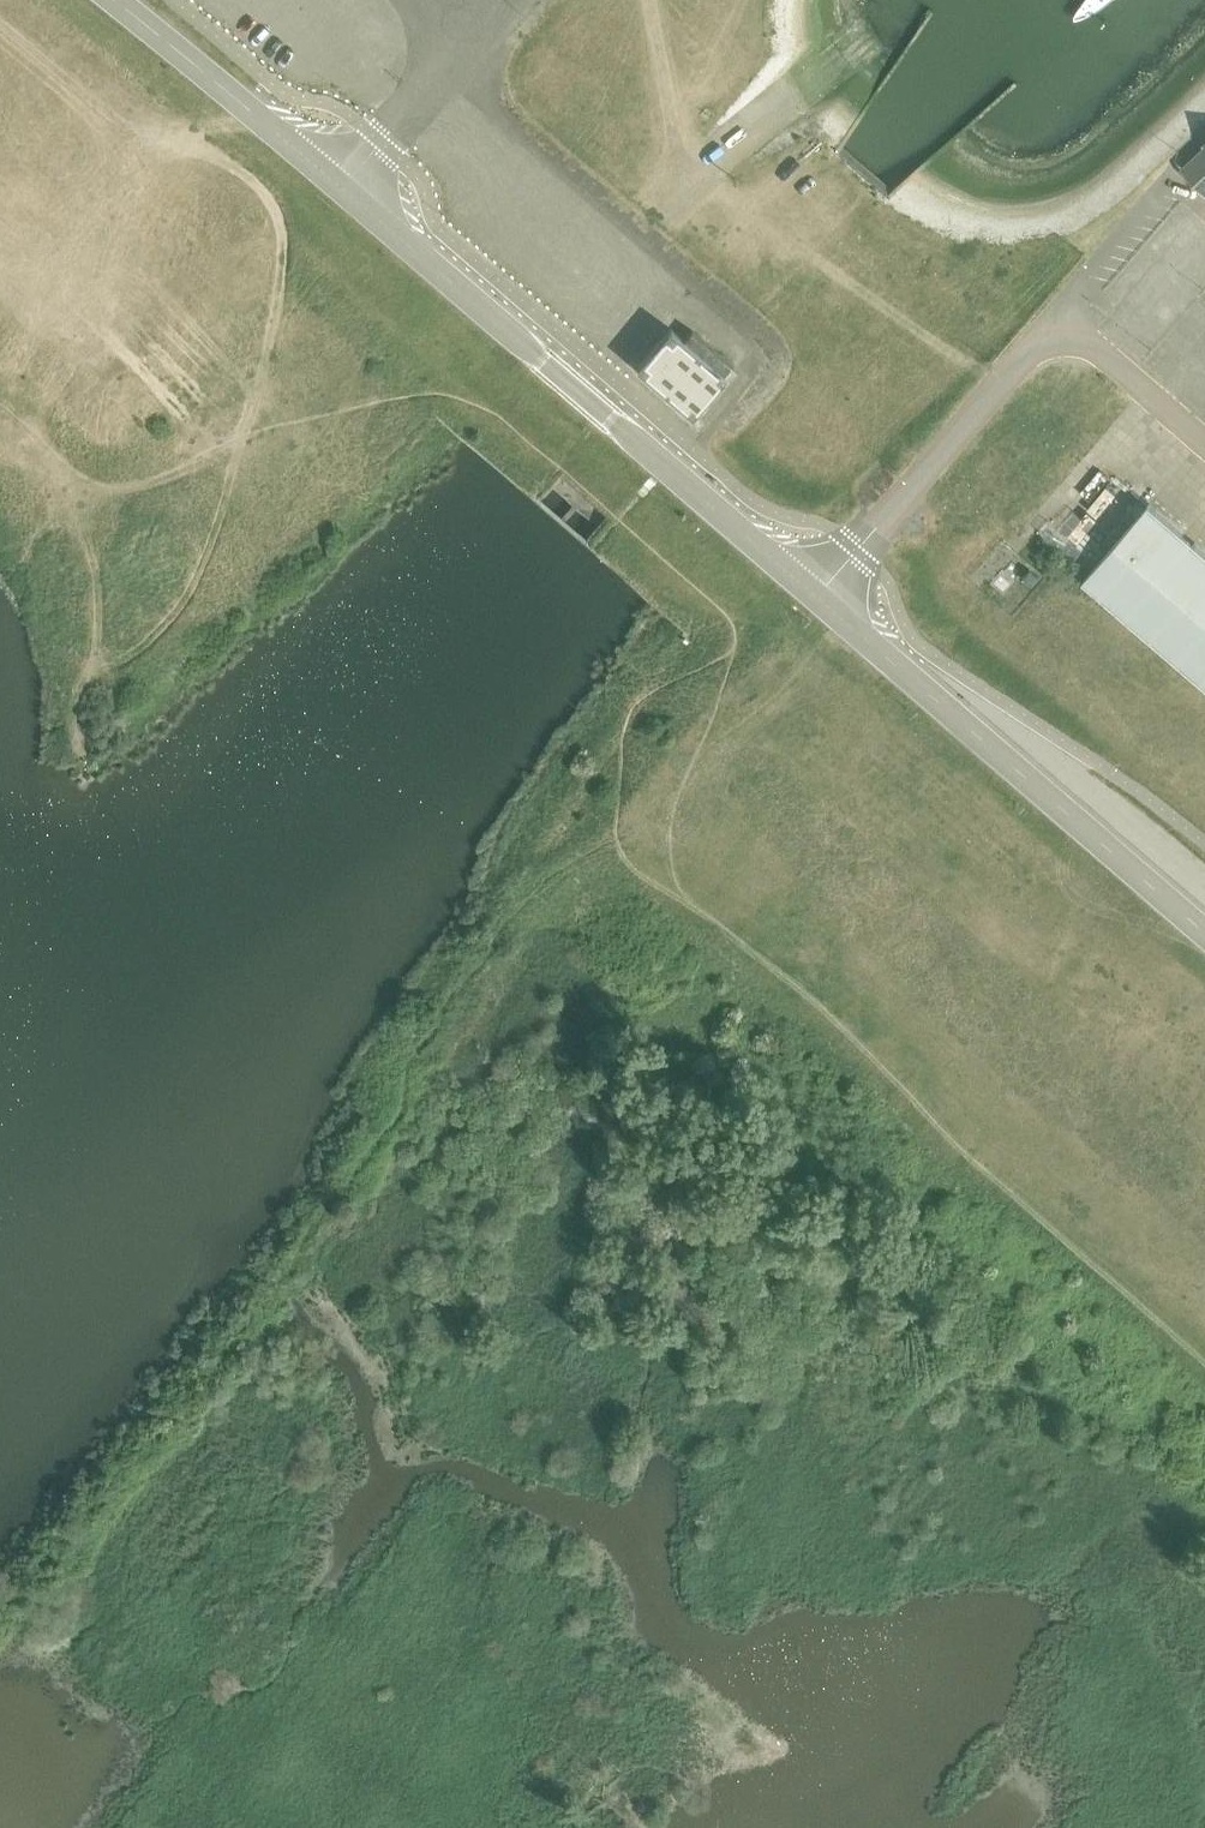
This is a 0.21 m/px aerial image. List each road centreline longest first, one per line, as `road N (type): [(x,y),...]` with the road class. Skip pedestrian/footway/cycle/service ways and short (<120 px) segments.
road 1 (tertiary): [(815,596),(116,0)]
road 2 (unclassified): [(815,596),(1029,352),(1046,343),(1063,339),(1096,350),(1204,447)]
road 3 (tertiary): [(1204,934),(815,596)]

